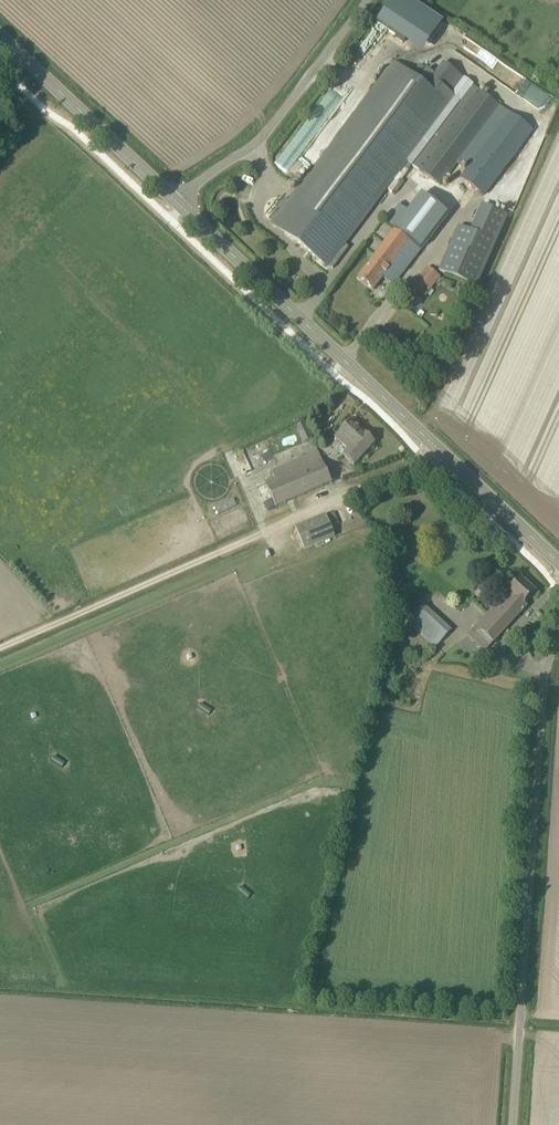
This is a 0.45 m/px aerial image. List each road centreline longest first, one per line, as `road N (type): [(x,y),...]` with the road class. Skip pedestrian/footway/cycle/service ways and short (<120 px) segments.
road 1 (secondary): [(558,563),(180,205)]
road 2 (unclassified): [(510,1124),(544,694),(558,637)]
road 3 (track): [(425,459),(0,650)]
road 4 (unclassified): [(180,205),(190,189),(268,135),(373,0)]
road 5 (secondary): [(180,205),(0,39)]

